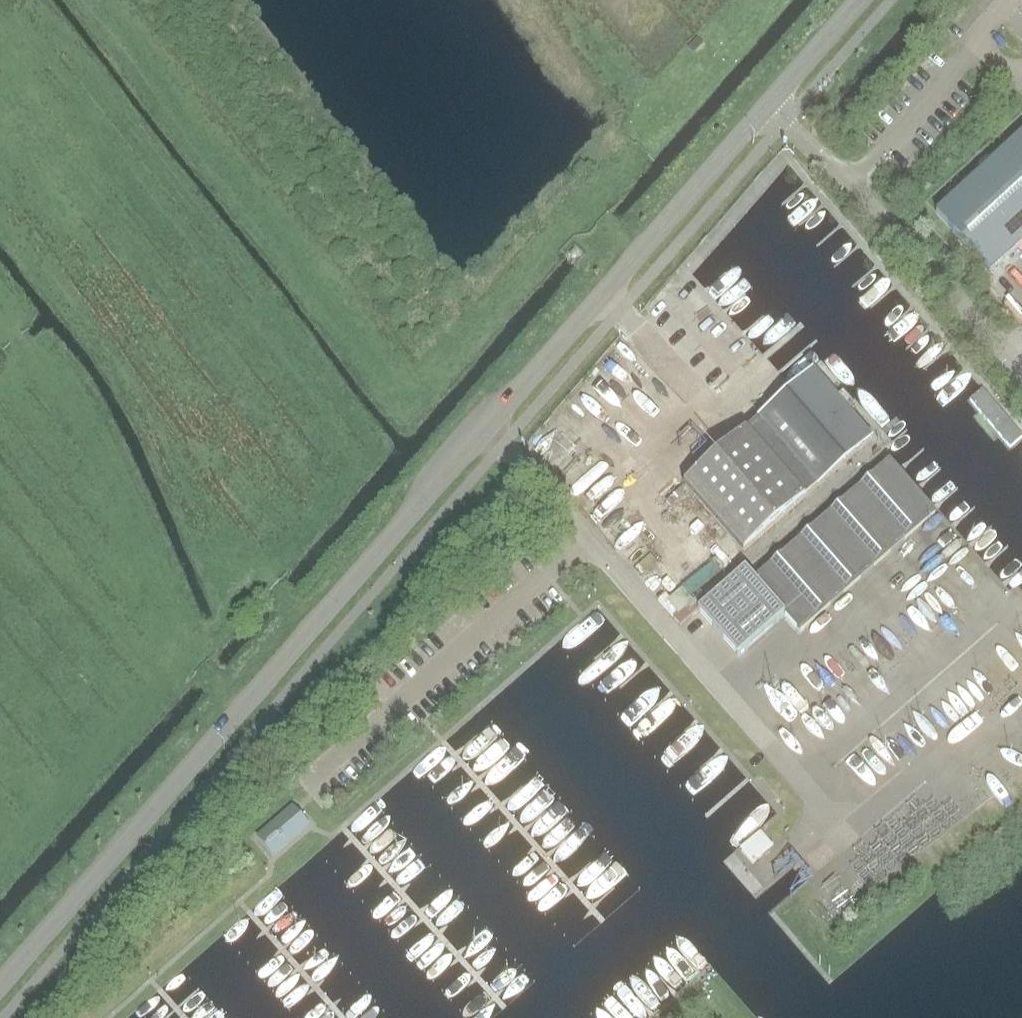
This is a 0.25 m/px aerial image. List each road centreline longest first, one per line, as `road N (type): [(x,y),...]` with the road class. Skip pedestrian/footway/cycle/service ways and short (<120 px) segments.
road 1 (tertiary): [(0,985),(860,0)]

